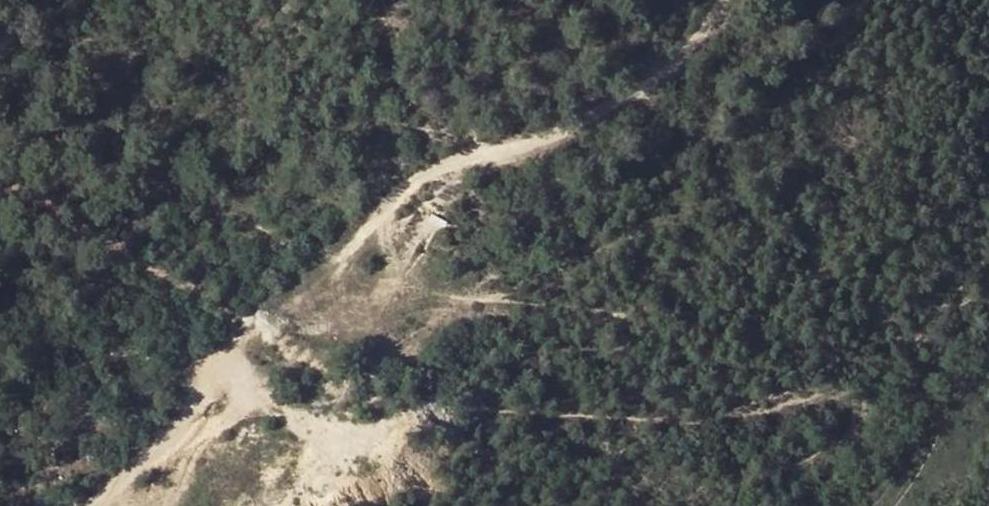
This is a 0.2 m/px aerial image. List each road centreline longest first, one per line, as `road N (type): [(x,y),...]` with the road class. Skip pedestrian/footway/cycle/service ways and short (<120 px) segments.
road 1 (track): [(99,505),(195,390),(306,304),(392,213),(458,167),(604,117),(674,73),(730,0)]

